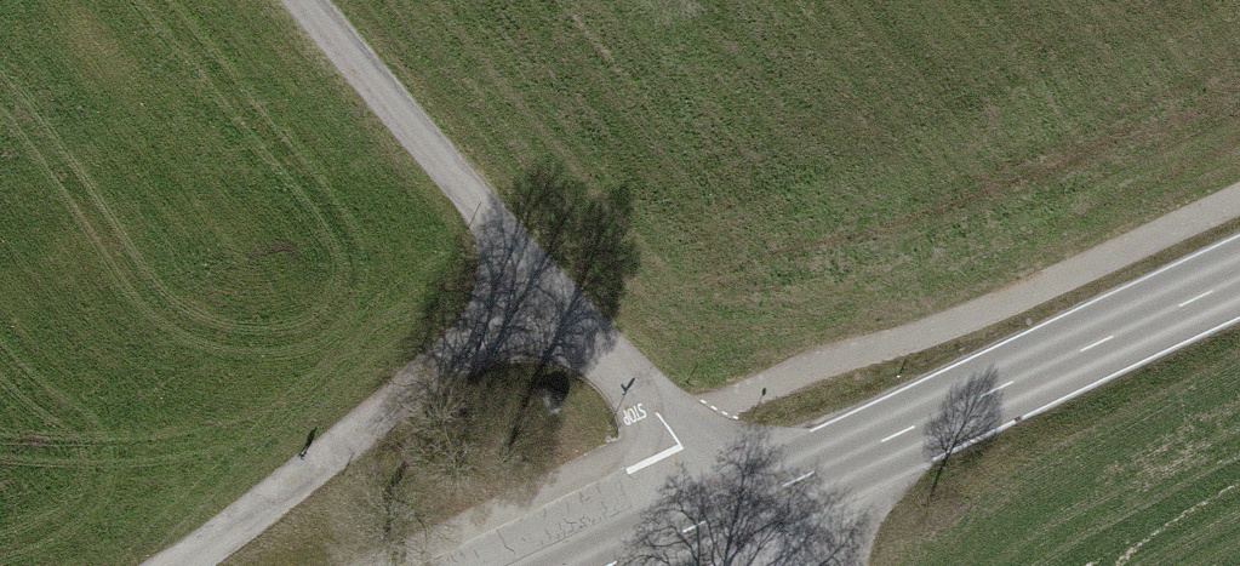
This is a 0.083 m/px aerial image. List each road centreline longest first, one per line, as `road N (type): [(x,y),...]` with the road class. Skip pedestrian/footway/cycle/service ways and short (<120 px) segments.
road 1 (tertiary): [(735,508),(1239,278)]
road 2 (unclassified): [(534,273),(284,488),(168,565)]
road 3 (unclassified): [(534,273),(307,0)]
road 4 (unclassified): [(735,508),(534,273)]
road 5 (tertiary): [(610,565),(735,508)]

